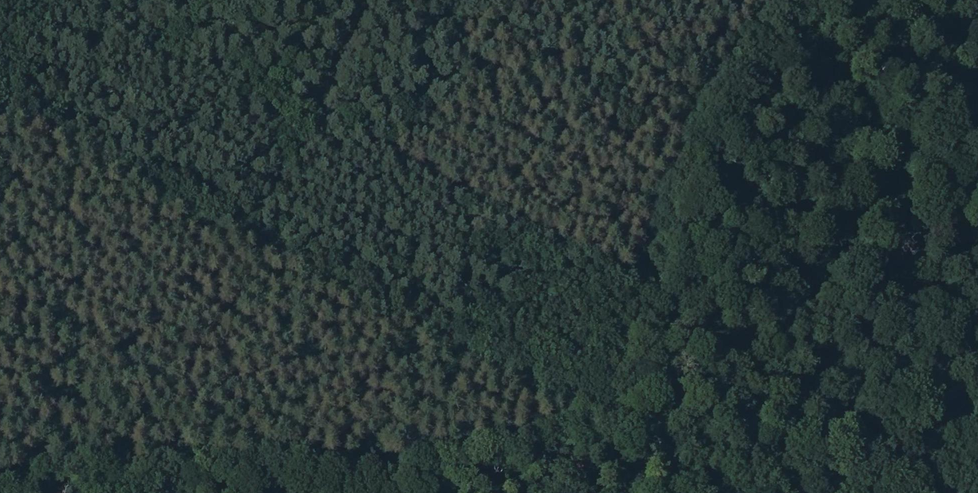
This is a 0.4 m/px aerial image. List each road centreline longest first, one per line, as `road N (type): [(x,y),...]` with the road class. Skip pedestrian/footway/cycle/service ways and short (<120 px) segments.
road 1 (track): [(369,0),(323,94),(562,254),(528,348),(394,452)]
road 2 (track): [(790,492),(977,377)]
road 3 (track): [(323,94),(140,0)]

